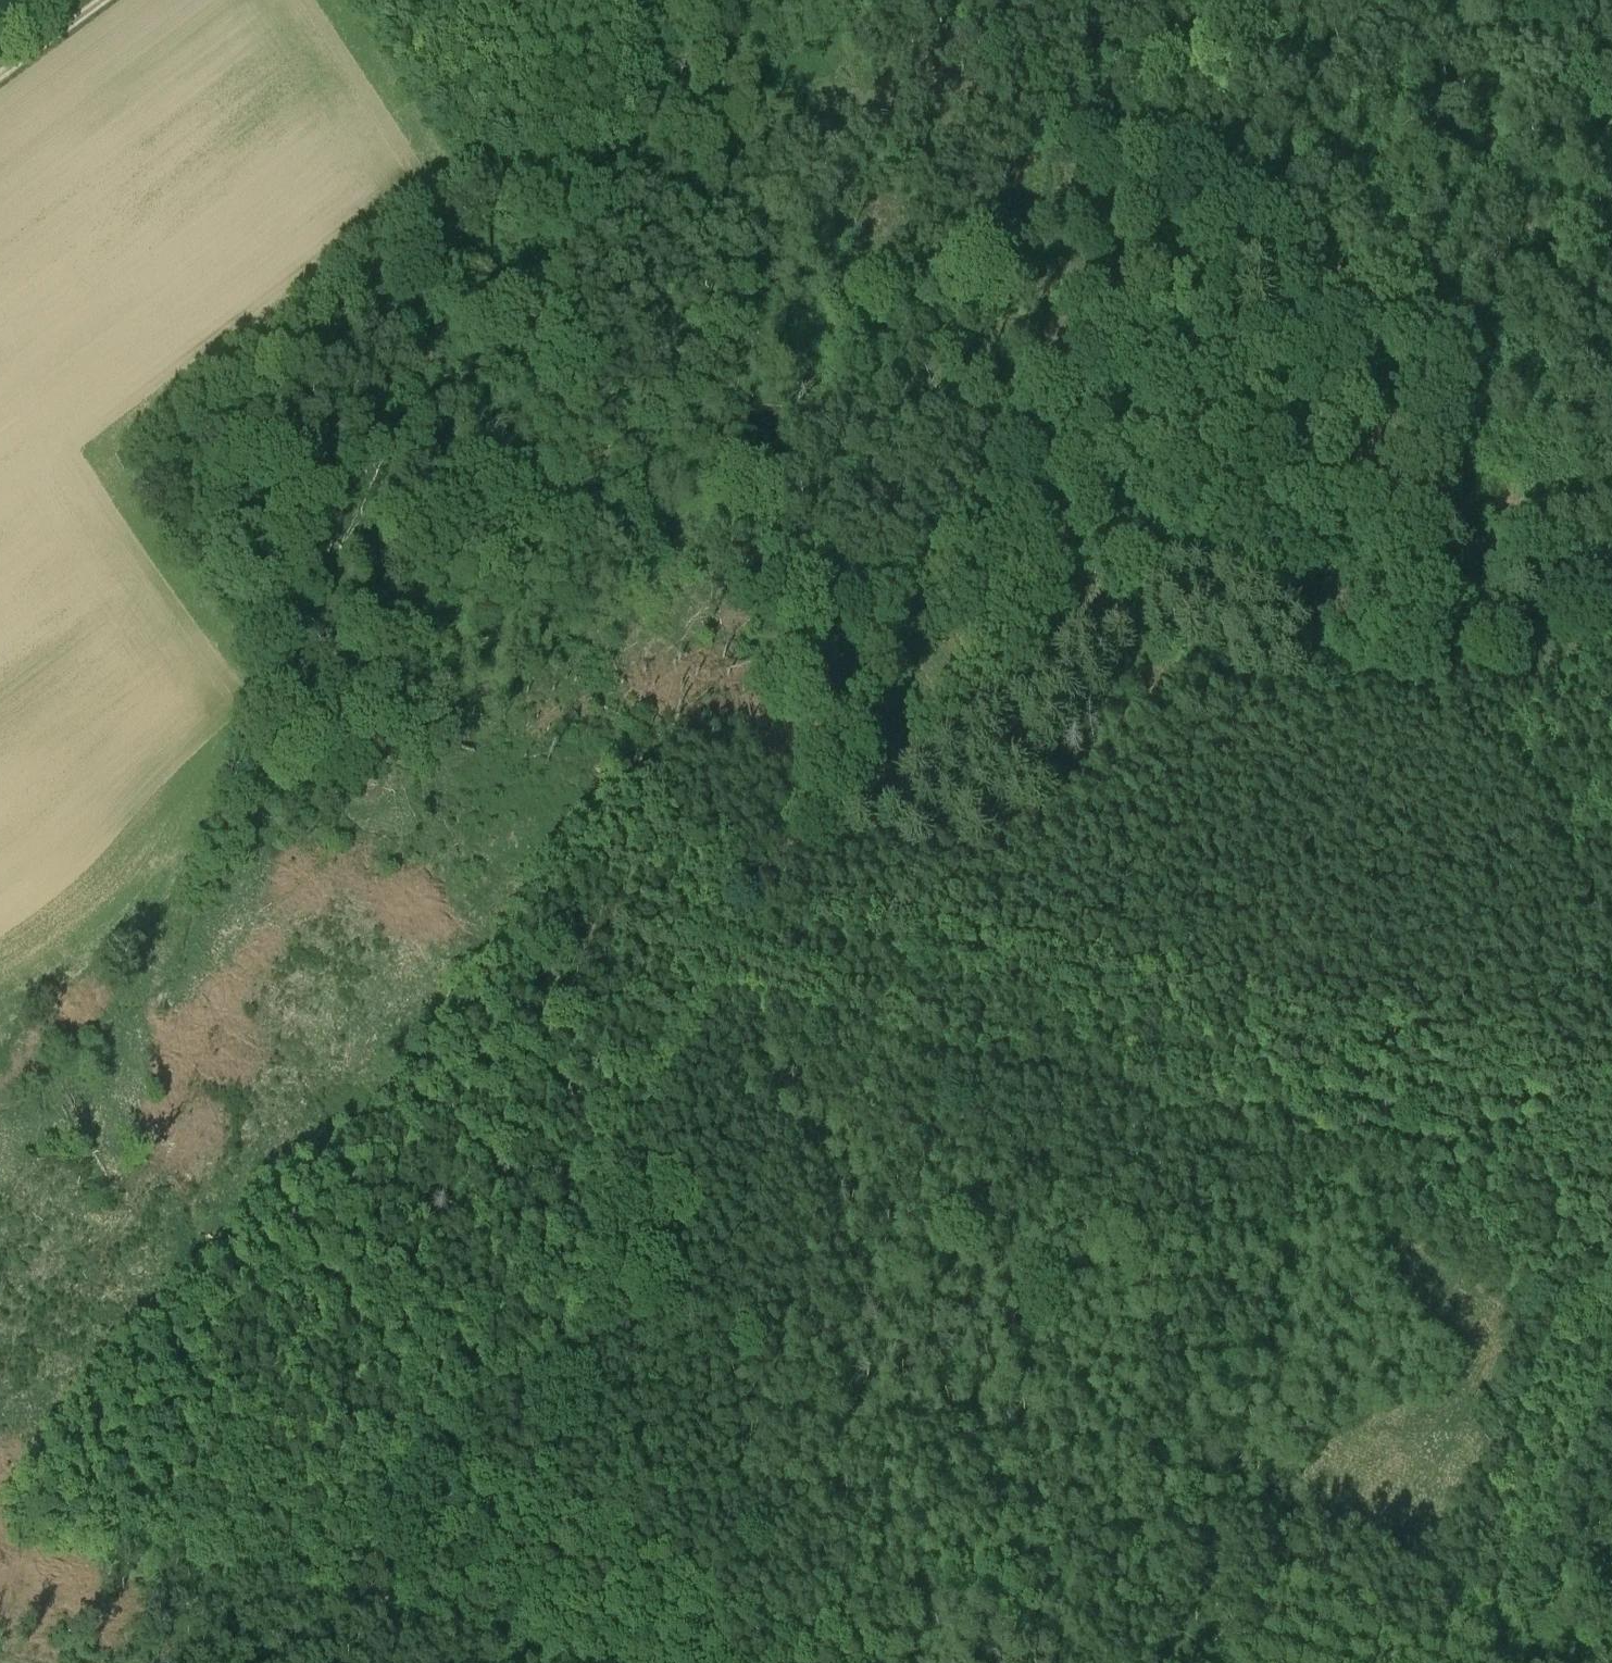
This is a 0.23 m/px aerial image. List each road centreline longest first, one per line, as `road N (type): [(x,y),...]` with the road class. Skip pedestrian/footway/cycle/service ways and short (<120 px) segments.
road 1 (track): [(342,0),(456,170)]
road 2 (track): [(108,0),(0,82)]

